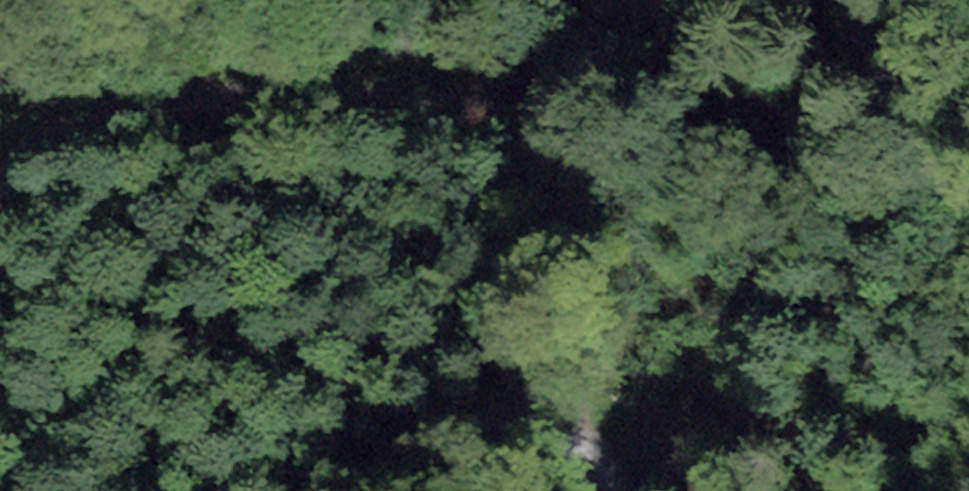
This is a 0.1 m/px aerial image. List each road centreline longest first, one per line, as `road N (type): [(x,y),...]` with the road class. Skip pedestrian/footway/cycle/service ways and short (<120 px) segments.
road 1 (track): [(0,186),(40,144),(140,106),(247,92),(391,96),(508,82),(595,49),(620,0)]
road 2 (track): [(345,490),(450,426),(519,423),(573,443),(603,490)]

